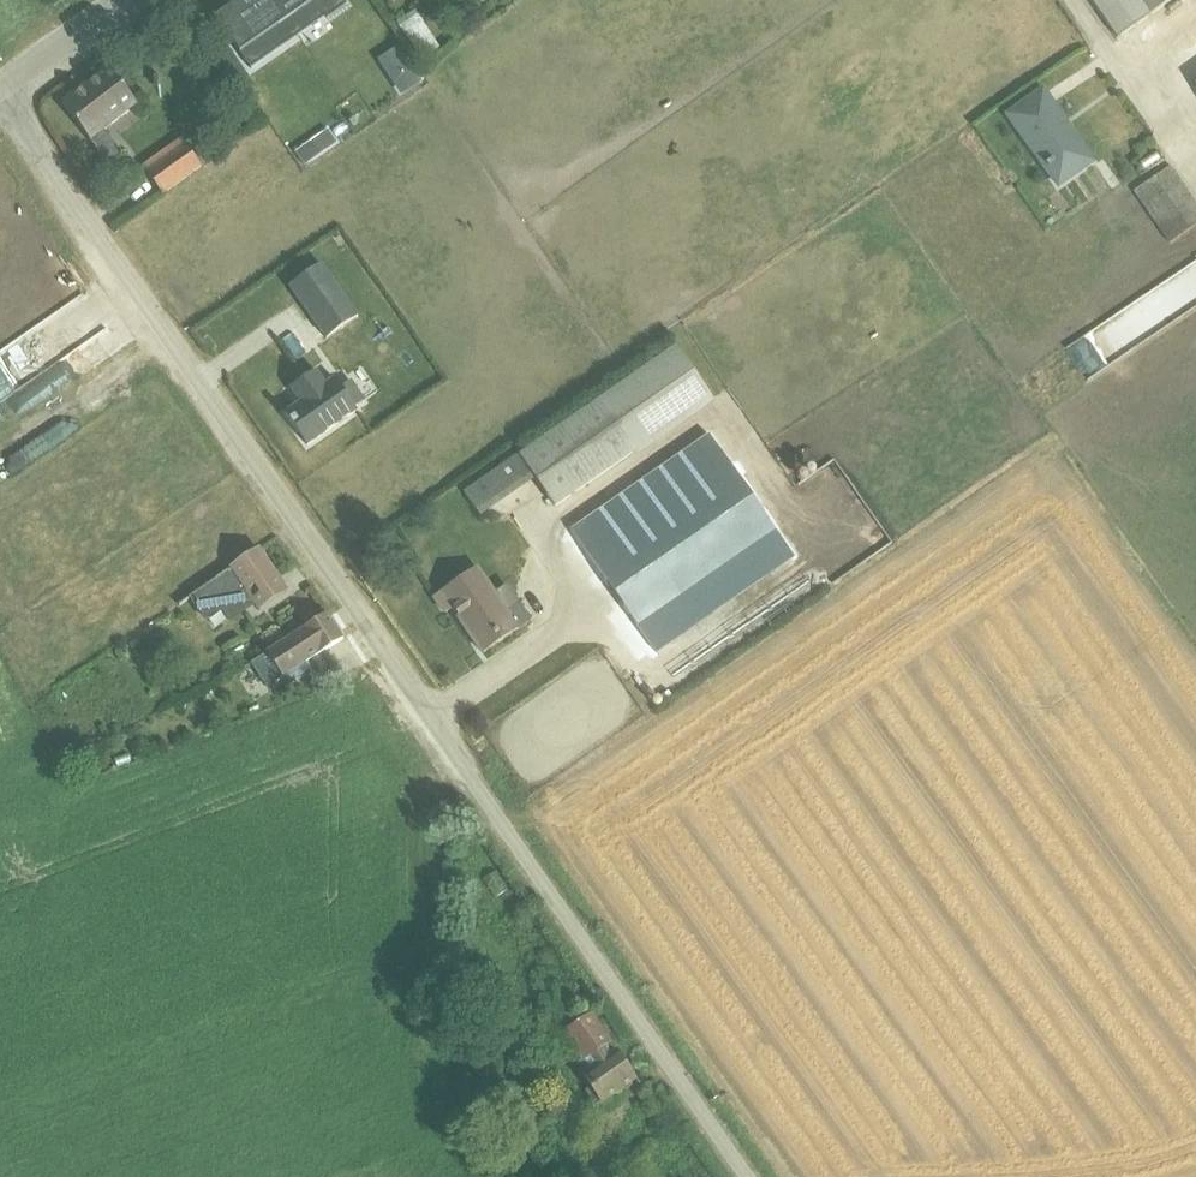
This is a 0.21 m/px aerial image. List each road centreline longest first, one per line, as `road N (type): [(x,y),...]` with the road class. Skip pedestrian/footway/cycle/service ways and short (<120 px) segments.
road 1 (unclassified): [(0,89),(750,1176)]
road 2 (tertiary): [(0,84),(127,0)]

